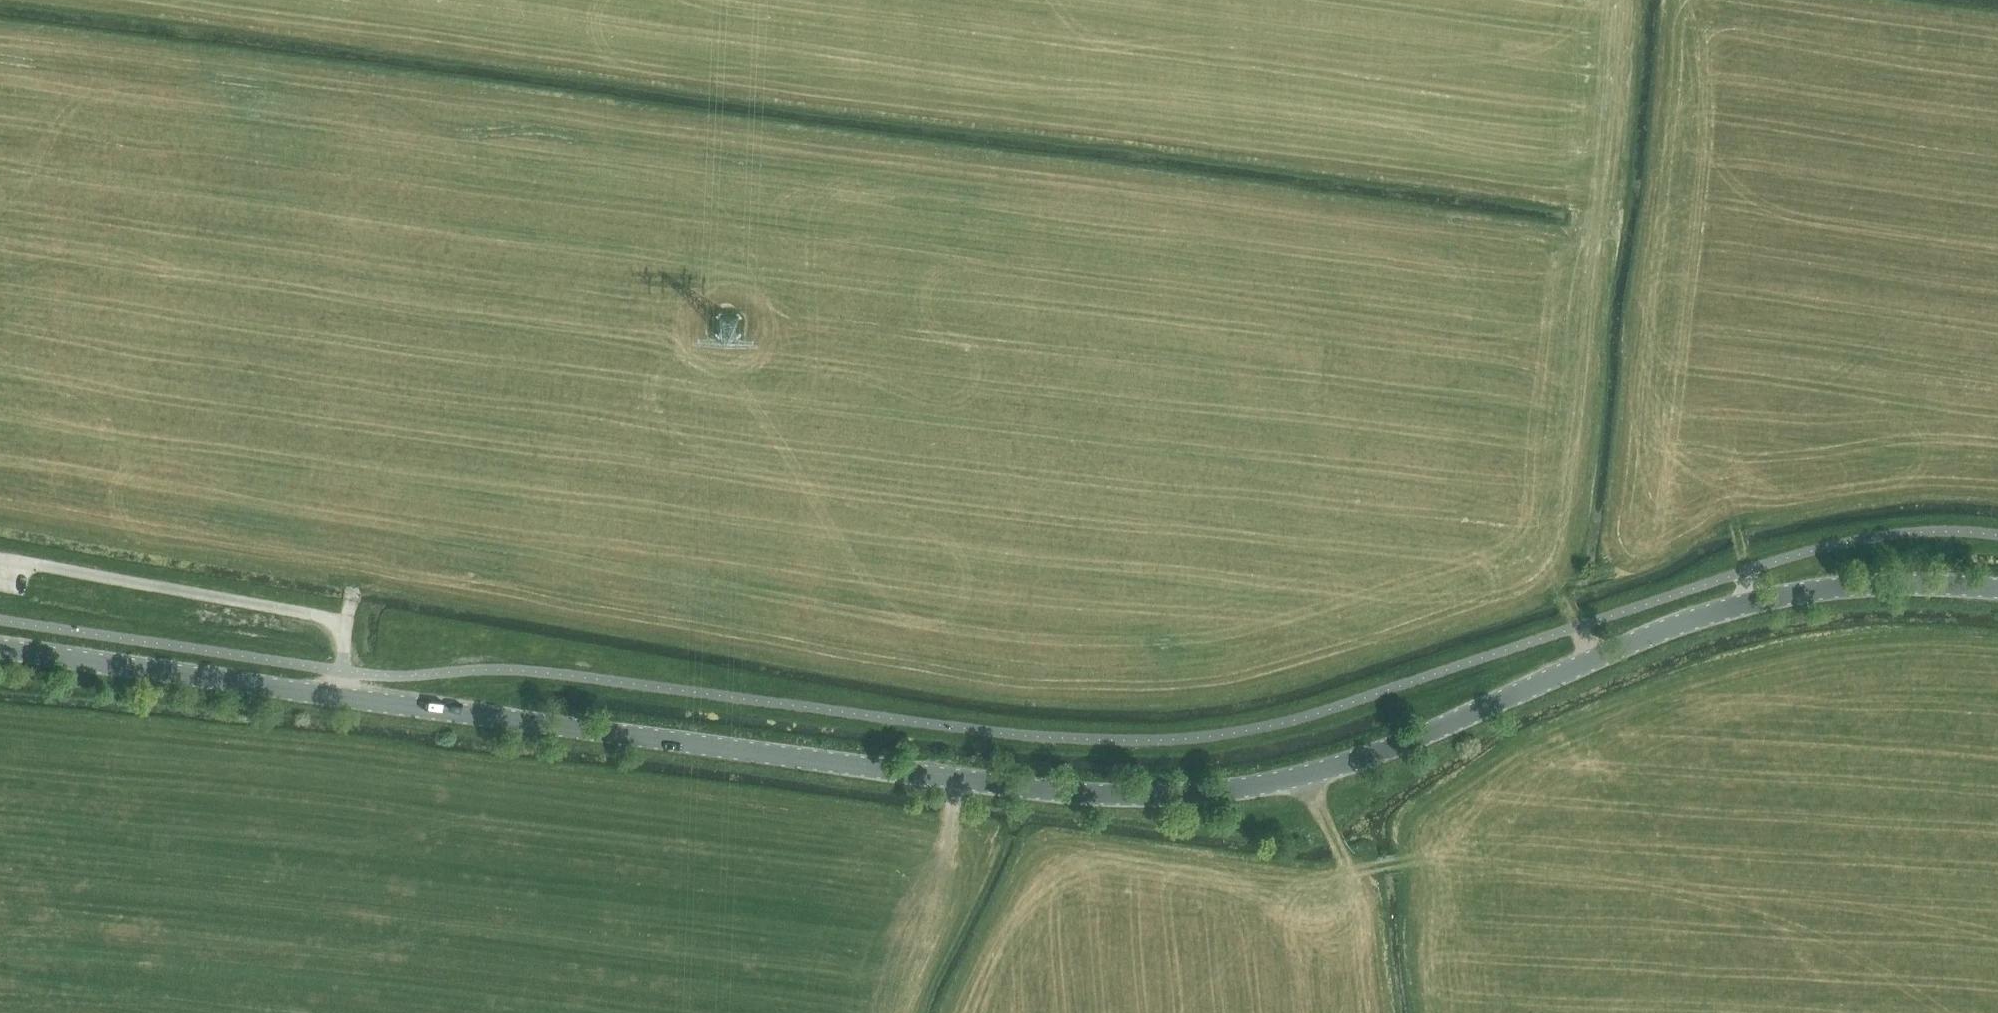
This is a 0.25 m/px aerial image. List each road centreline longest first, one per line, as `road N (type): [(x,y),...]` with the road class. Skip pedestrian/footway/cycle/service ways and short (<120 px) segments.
road 1 (secondary): [(1997,589),(1872,585),(1760,601),(1677,625),(1325,771),(1160,795),(1066,793),(0,649)]

